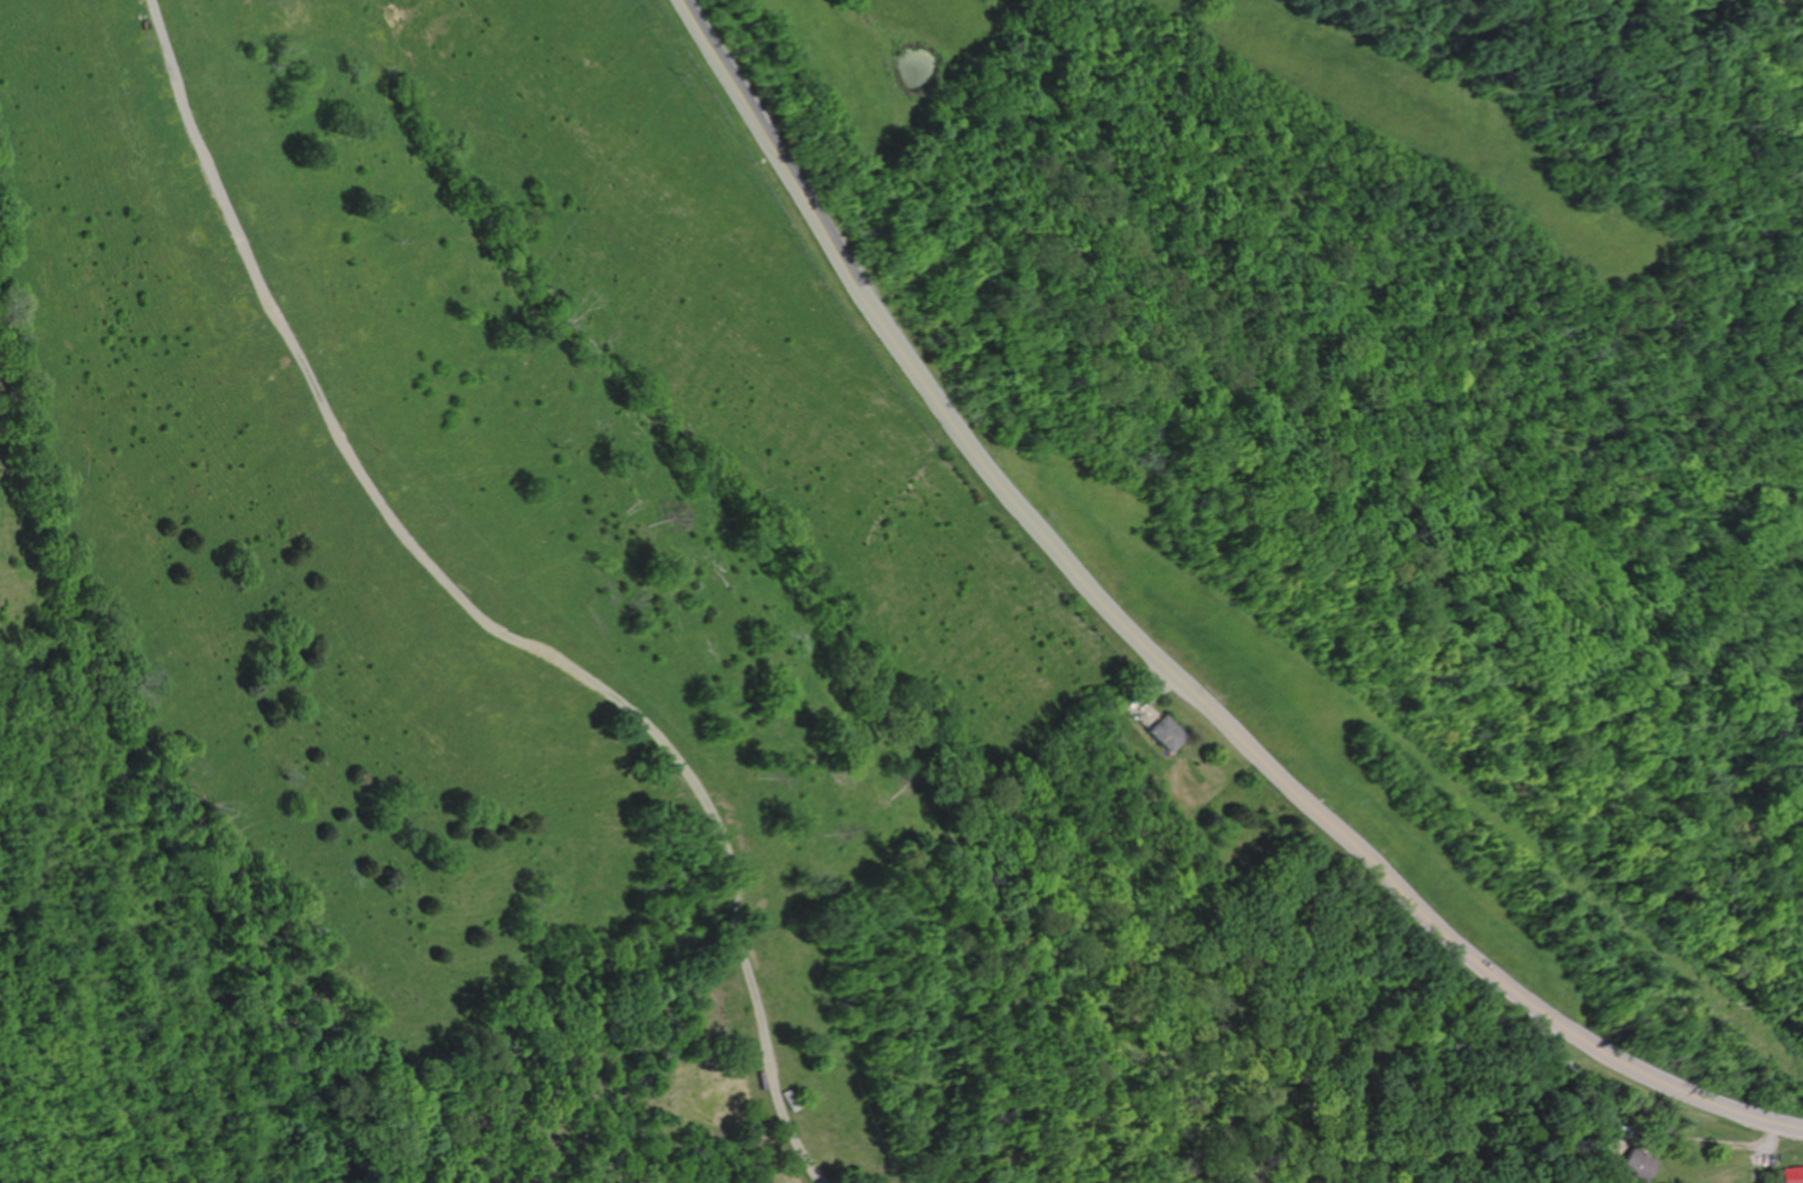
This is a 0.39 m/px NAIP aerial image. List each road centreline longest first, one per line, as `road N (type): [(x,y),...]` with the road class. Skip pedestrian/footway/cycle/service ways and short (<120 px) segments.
road 1 (secondary): [(1802,1129),(1653,1079),(1509,990),(1113,620),(925,395),(814,227),(679,0)]
road 2 (track): [(1280,0),(1470,98),(1531,170),(1632,231),(1802,295)]

